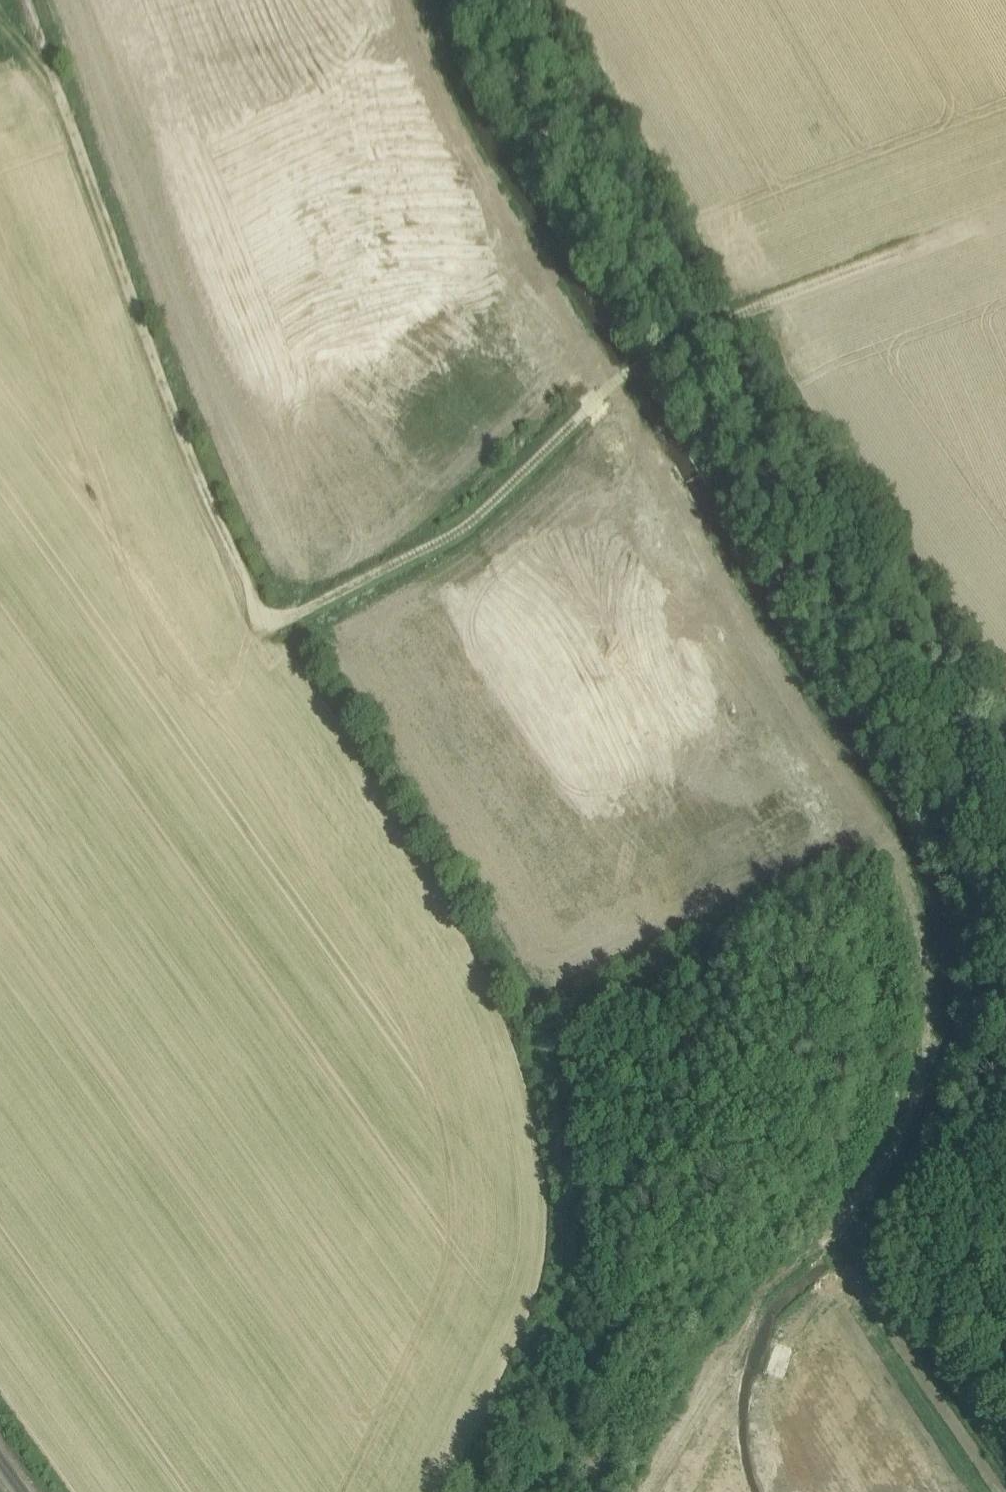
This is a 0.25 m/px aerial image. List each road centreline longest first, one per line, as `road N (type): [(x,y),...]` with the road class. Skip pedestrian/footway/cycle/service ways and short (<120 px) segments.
road 1 (track): [(29,0),(219,531),(261,620),(296,619),(462,533),(617,384),(688,342),(903,257)]

